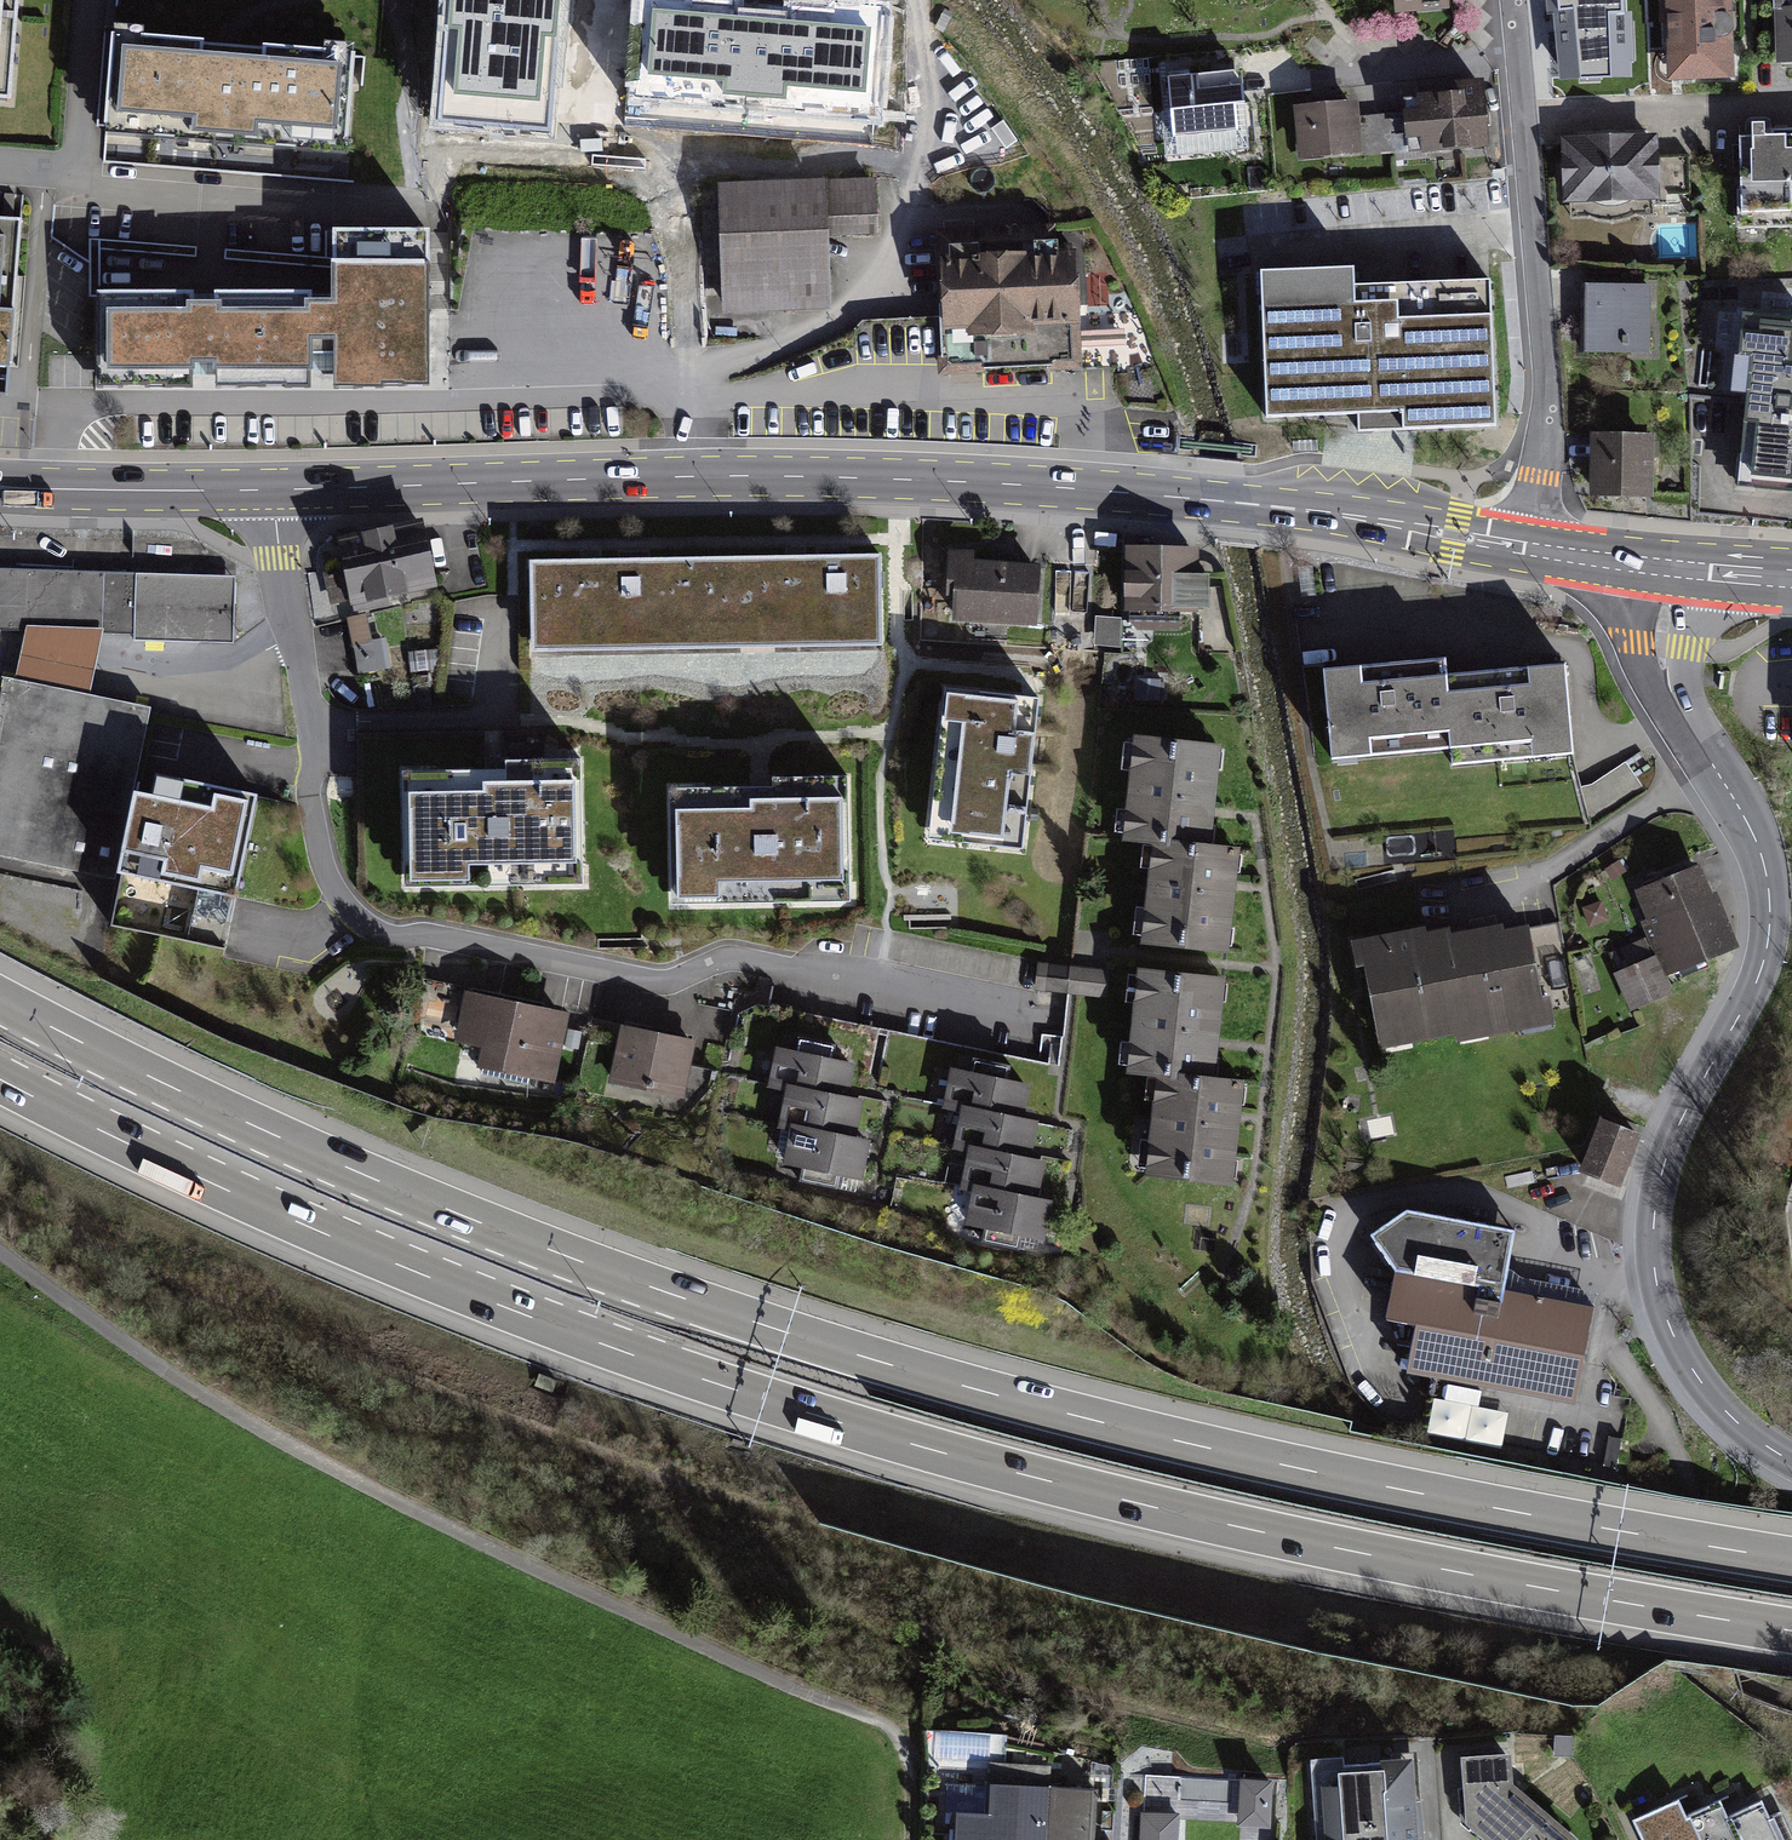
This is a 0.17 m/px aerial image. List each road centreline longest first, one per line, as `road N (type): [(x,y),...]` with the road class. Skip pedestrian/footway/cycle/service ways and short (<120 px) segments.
road 1 (motorway): [(1791,1558),(1282,1464),(800,1335),(401,1189),(0,998)]
road 2 (motorway): [(0,1080),(386,1261),(800,1412),(1236,1528),(1791,1632)]
road 3 (primary): [(1530,549),(1324,513),(963,481),(693,477),(272,490)]
road 4 (residential): [(272,490),(312,722),(309,789),(324,868),(356,920),(386,936),(431,936),(668,981),(730,956),(1044,1025)]
road 5 (track): [(0,1250),(190,1388),(276,1438),(512,1558),(889,1728),(898,1735),(910,1793),(907,1839)]
road 6 (residential): [(1671,568),(1661,646),(1668,692),(1747,820),(1766,875),(1770,938),(1748,1000),(1670,1140),(1654,1209),(1655,1275),(1668,1323),(1708,1390),(1737,1422),(1791,1461)]
road 7 (residential): [(1530,549),(1546,374),(1524,121)]
road 8 (primary): [(272,490),(0,485)]
road 9 (residential): [(1524,121),(1791,111)]
road 10 (residential): [(0,164),(76,170),(91,0)]
road 11 (primary): [(1671,568),(1530,549)]
road 12 (residential): [(1524,121),(1512,0)]
road 13 (primary): [(1791,575),(1671,568)]

